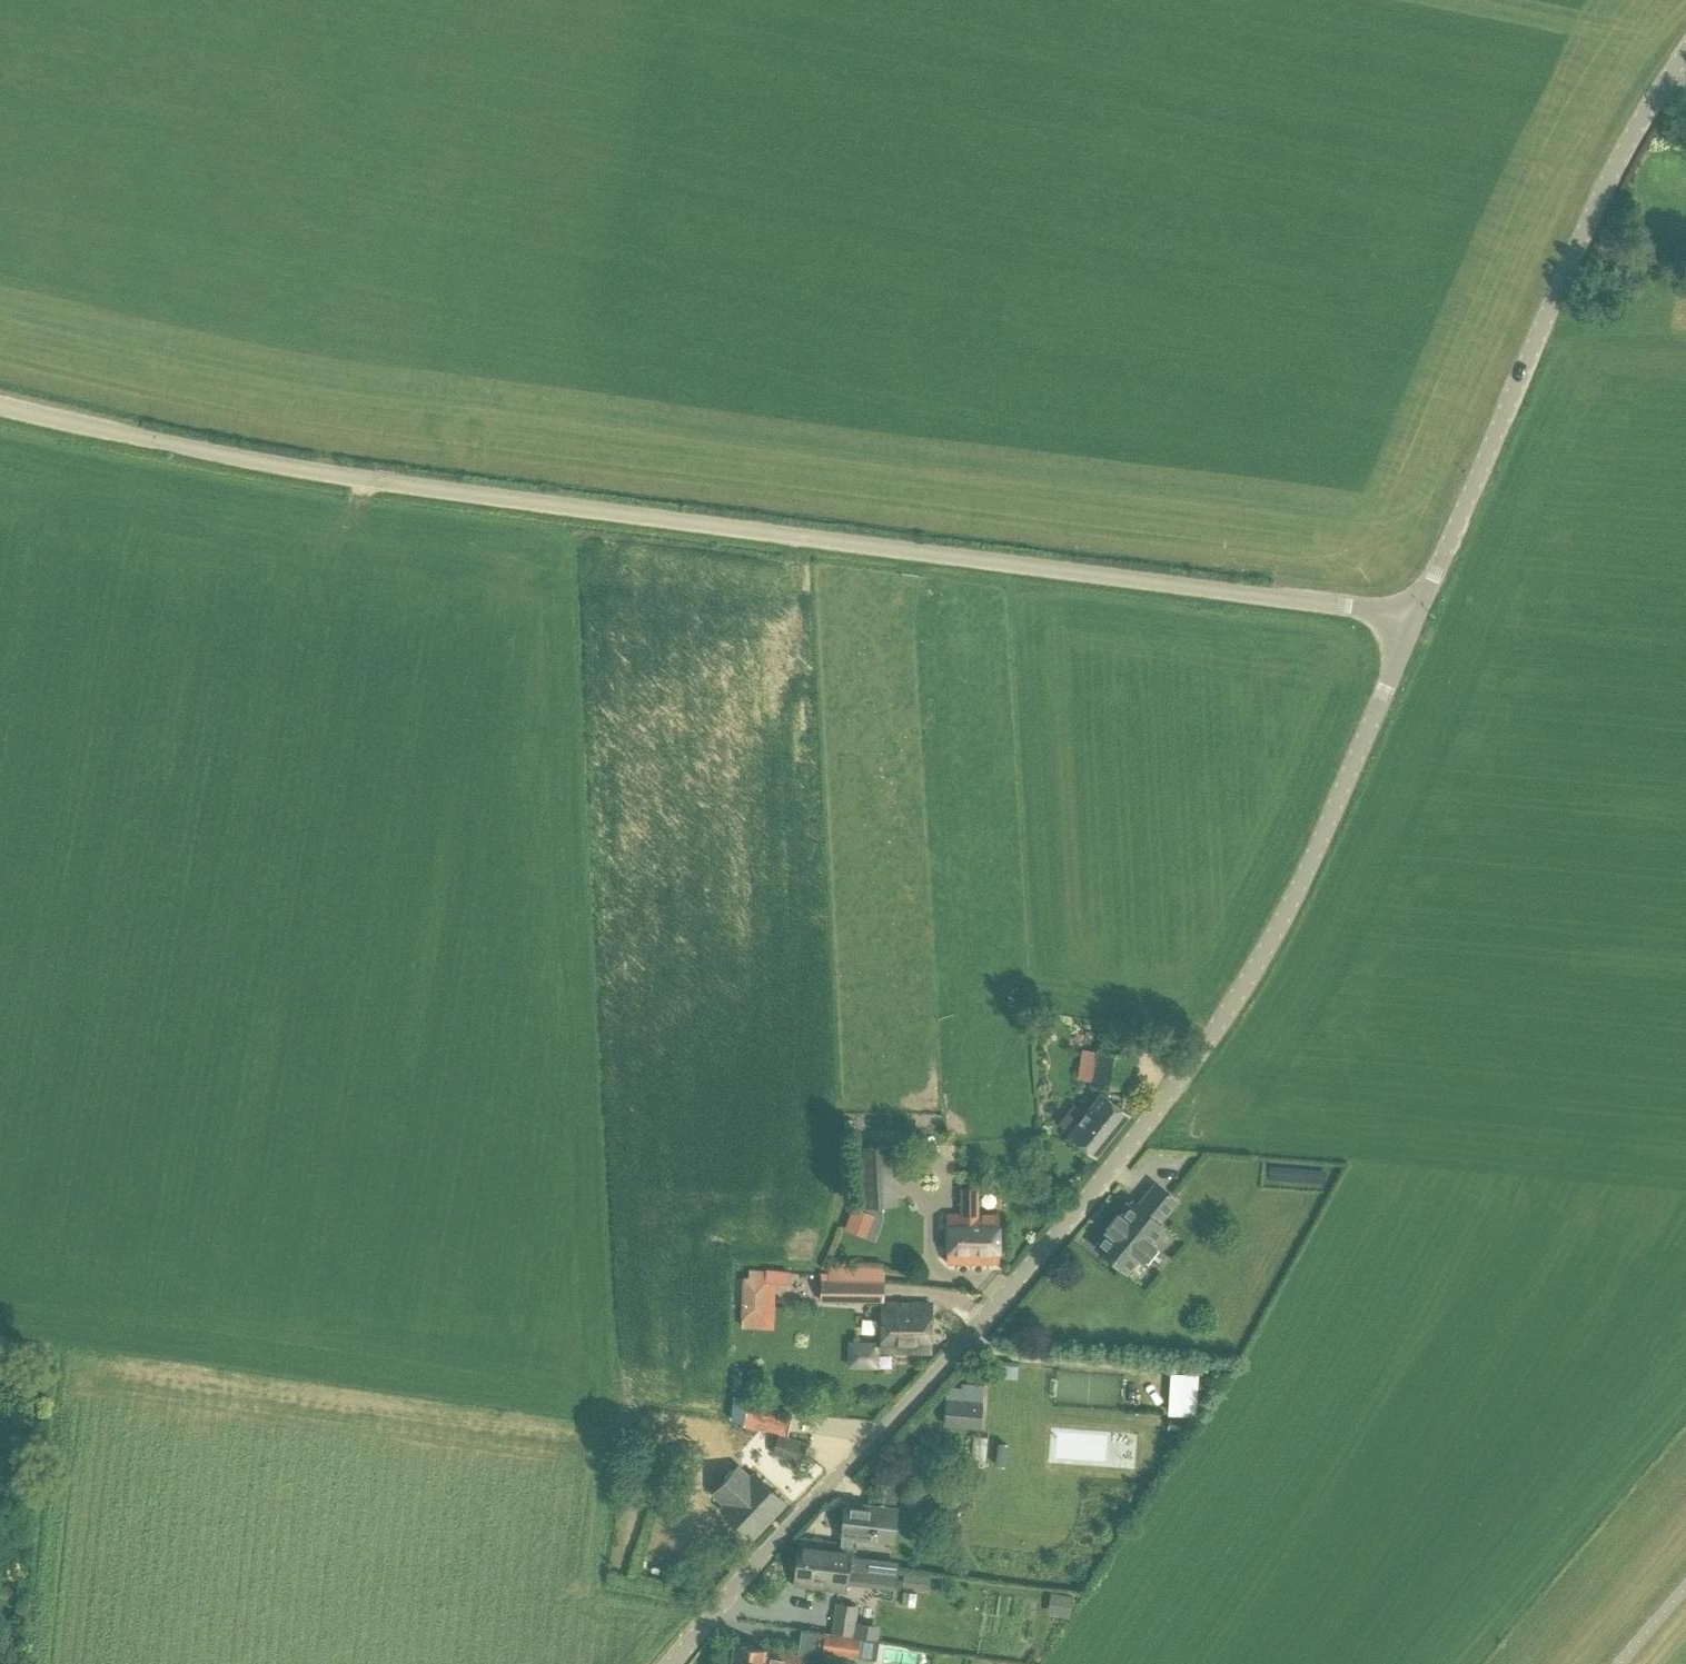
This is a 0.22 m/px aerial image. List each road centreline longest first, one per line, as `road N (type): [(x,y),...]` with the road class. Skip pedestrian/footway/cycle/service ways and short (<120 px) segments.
road 1 (unclassified): [(1415,614),(249,464),(0,405)]
road 2 (unclassified): [(678,1663),(1147,1136),(1272,948),(1344,804),(1415,614)]
road 3 (unclassified): [(1415,614),(1645,121),(1685,59)]

